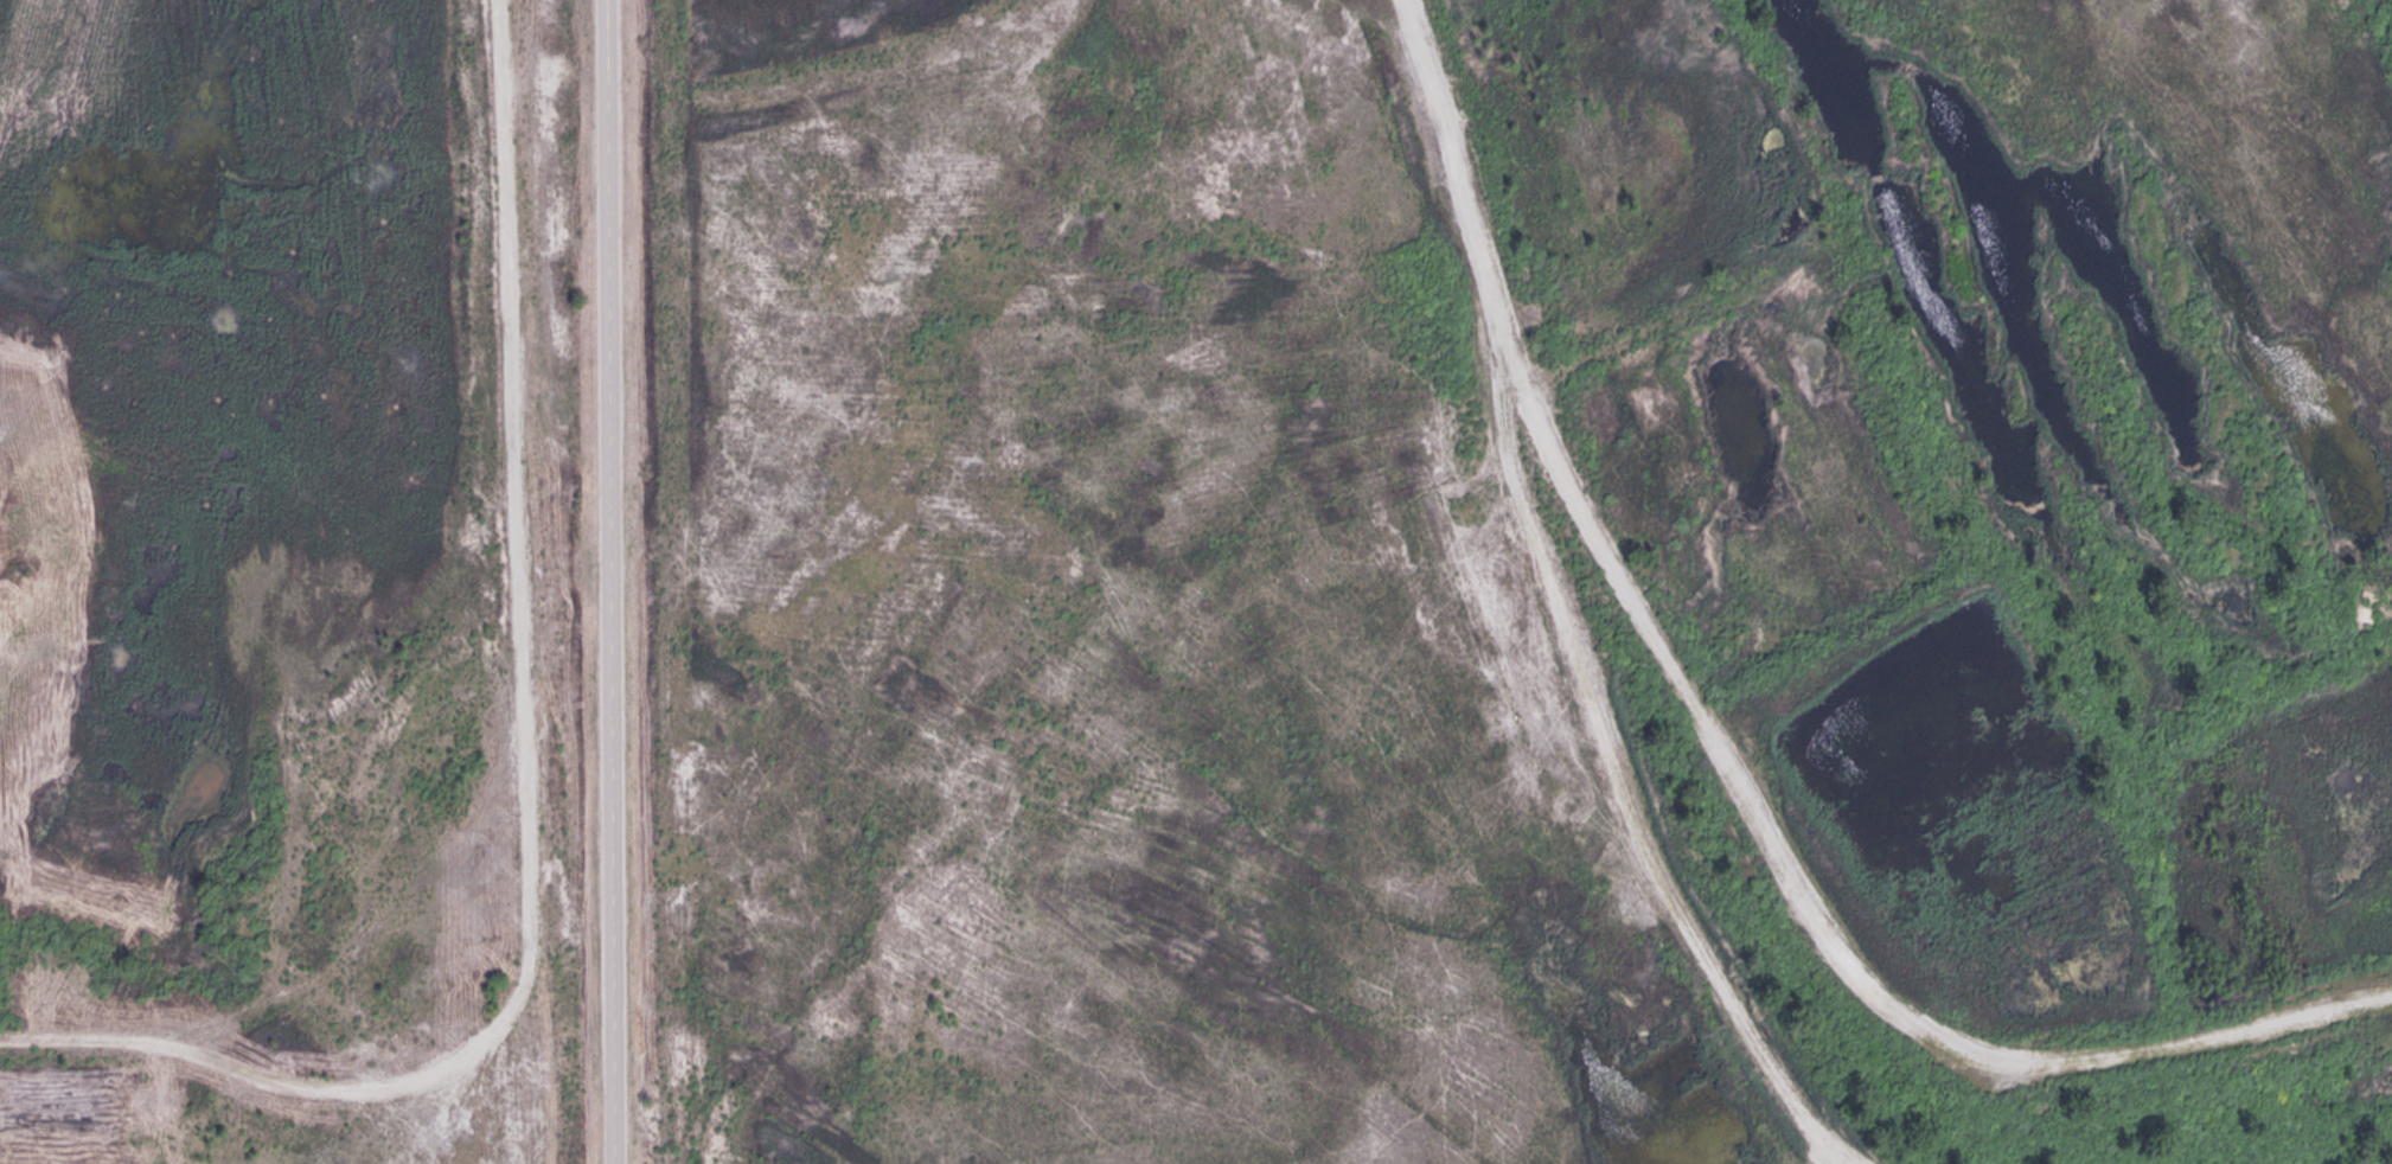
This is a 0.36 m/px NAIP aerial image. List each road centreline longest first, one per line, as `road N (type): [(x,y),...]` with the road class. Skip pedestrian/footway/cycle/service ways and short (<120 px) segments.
road 1 (residential): [(610,85),(617,1163)]

